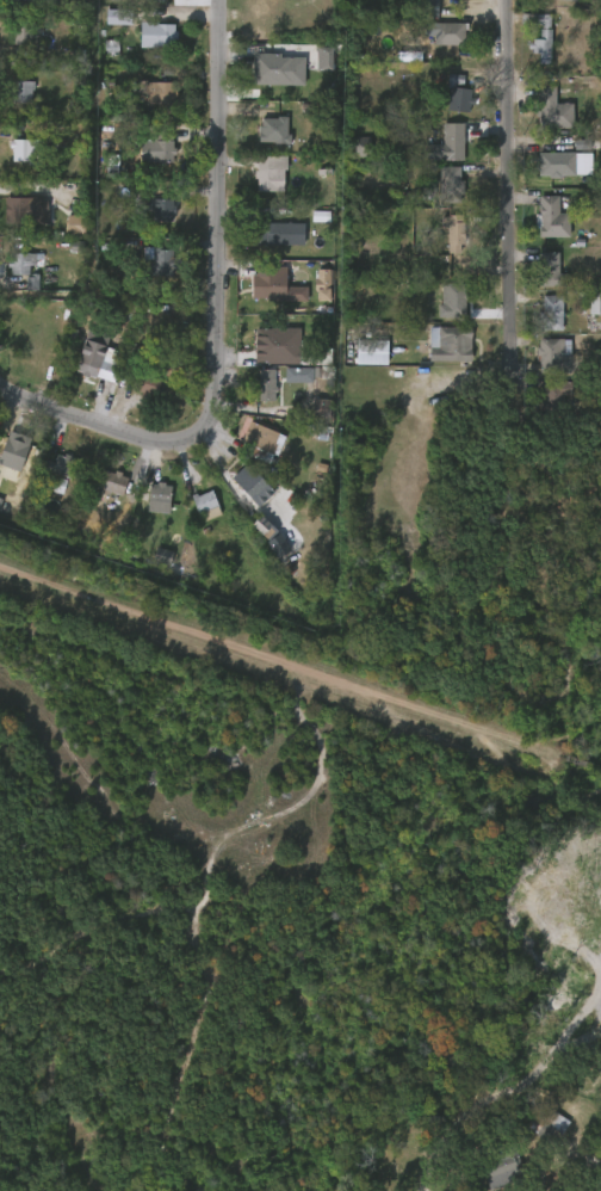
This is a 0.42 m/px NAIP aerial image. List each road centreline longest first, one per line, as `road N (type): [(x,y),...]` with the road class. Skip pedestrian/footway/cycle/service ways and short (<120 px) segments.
road 1 (residential): [(220,0),(223,415)]
road 2 (residential): [(503,0),(520,394)]
road 3 (residential): [(0,382),(32,403),(187,451),(212,437),(223,415)]

